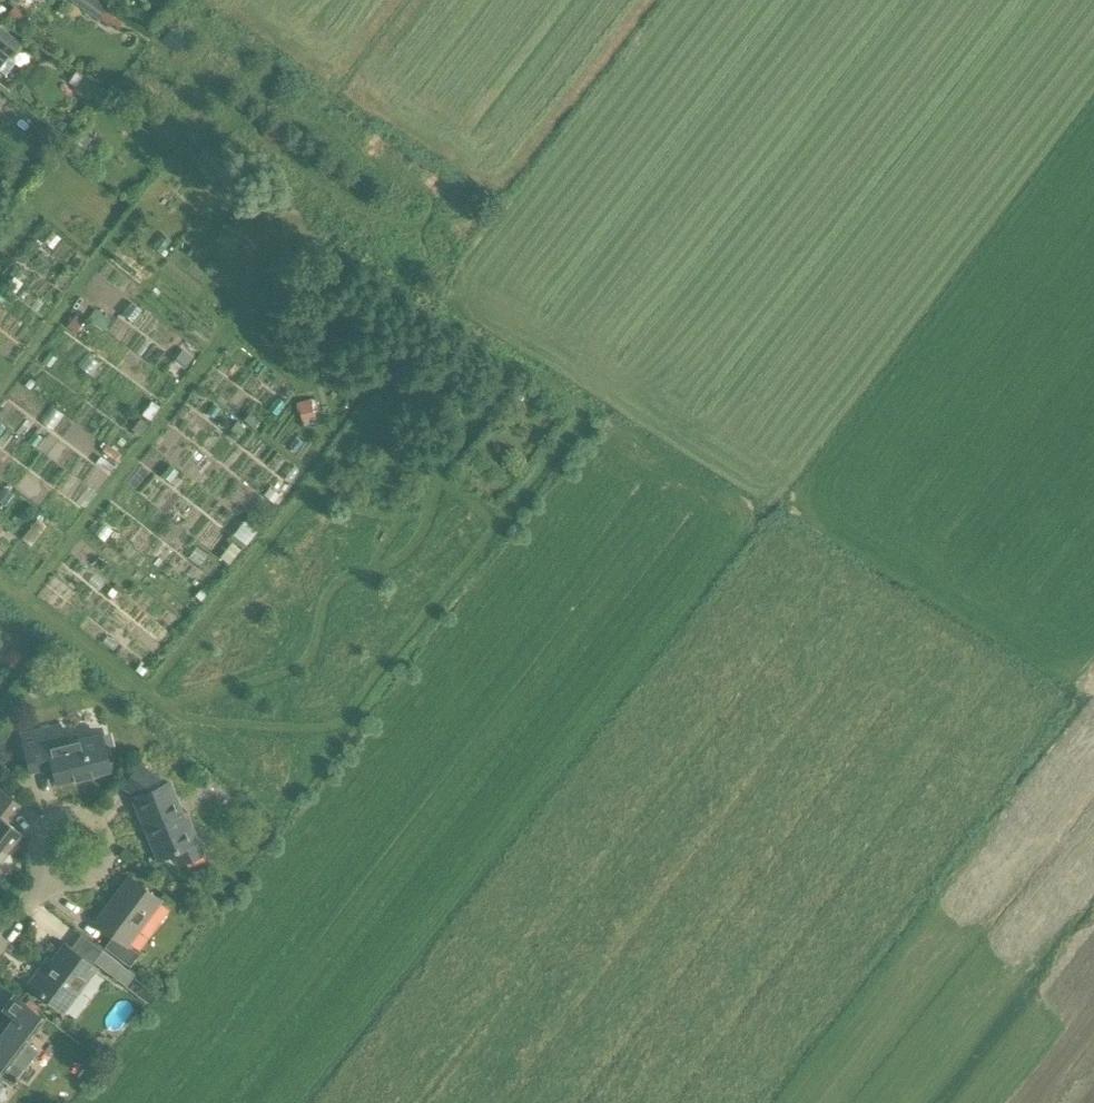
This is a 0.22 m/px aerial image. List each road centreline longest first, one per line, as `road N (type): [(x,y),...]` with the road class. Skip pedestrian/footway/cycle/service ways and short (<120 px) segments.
road 1 (residential): [(52,879),(43,845),(55,828),(75,821),(95,829),(107,847),(104,869),(89,885)]

